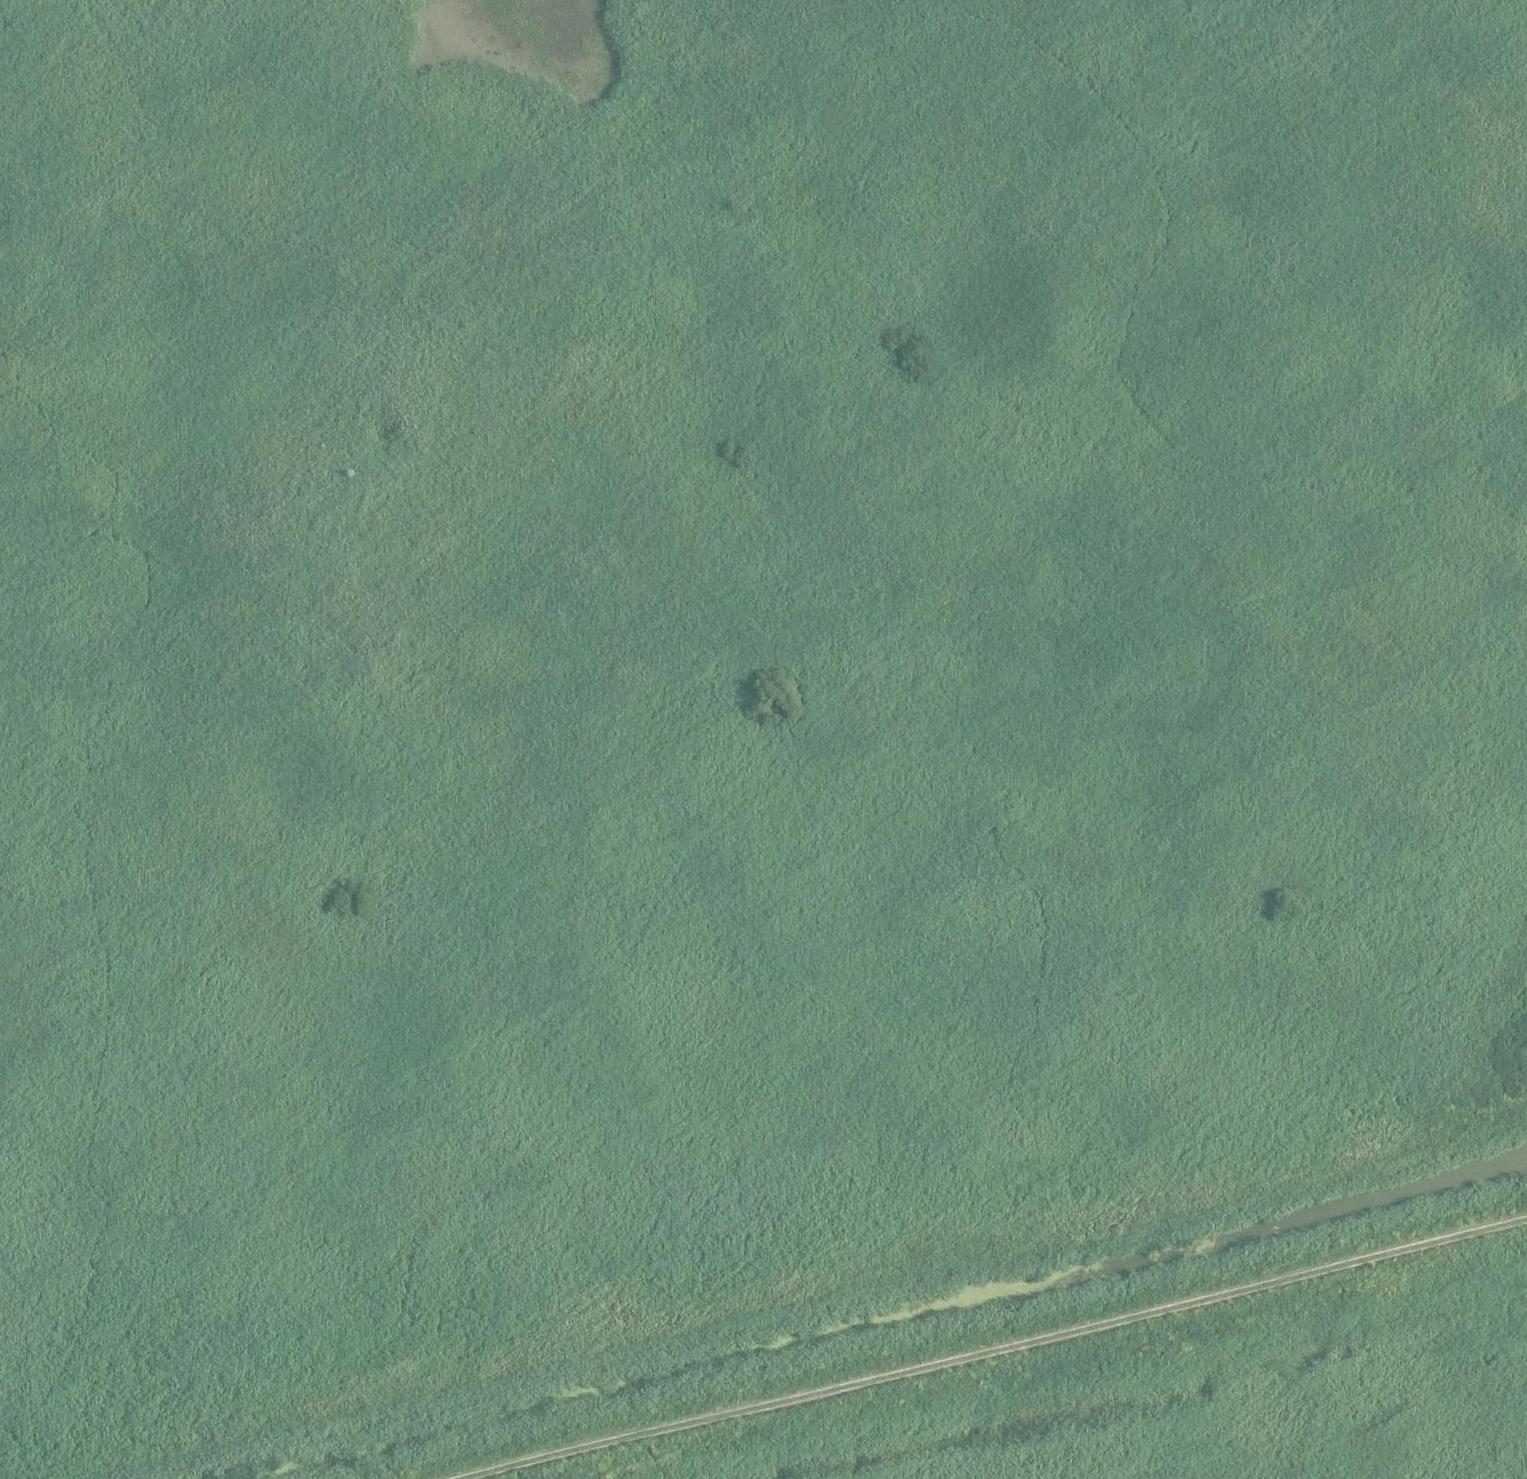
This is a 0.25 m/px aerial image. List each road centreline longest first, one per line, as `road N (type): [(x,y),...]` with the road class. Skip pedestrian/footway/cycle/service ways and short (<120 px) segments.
road 1 (track): [(443,1478),(1526,1218)]

